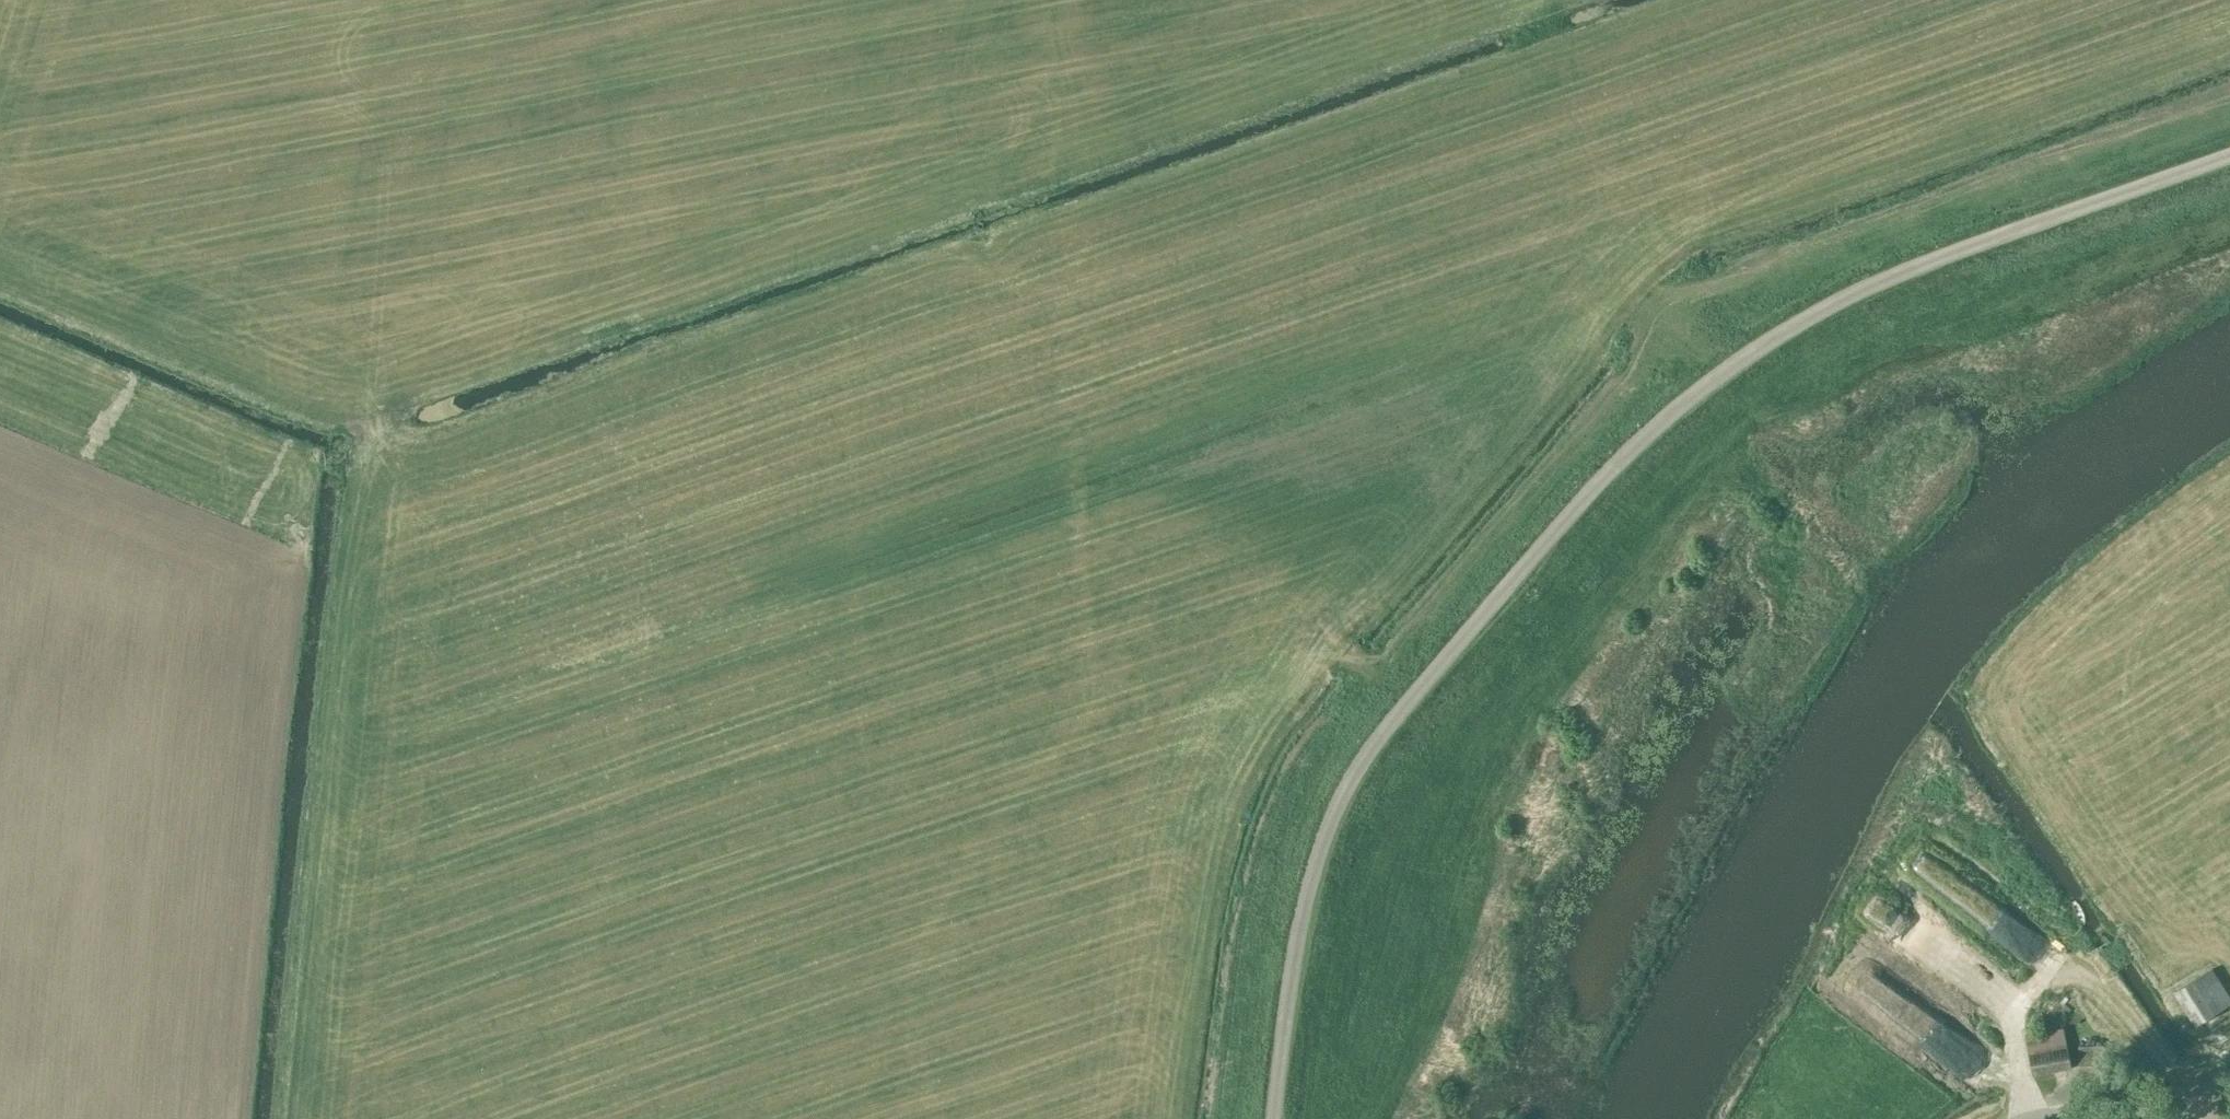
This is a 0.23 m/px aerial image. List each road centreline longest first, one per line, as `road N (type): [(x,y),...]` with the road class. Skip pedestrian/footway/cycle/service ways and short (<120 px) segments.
road 1 (unclassified): [(1272,1118),(1300,924),(1331,822),(1408,702),(1631,452),(1770,344),(1846,300),(2229,160)]
road 2 (unclassified): [(2036,1118),(2129,1111),(2181,1118)]

